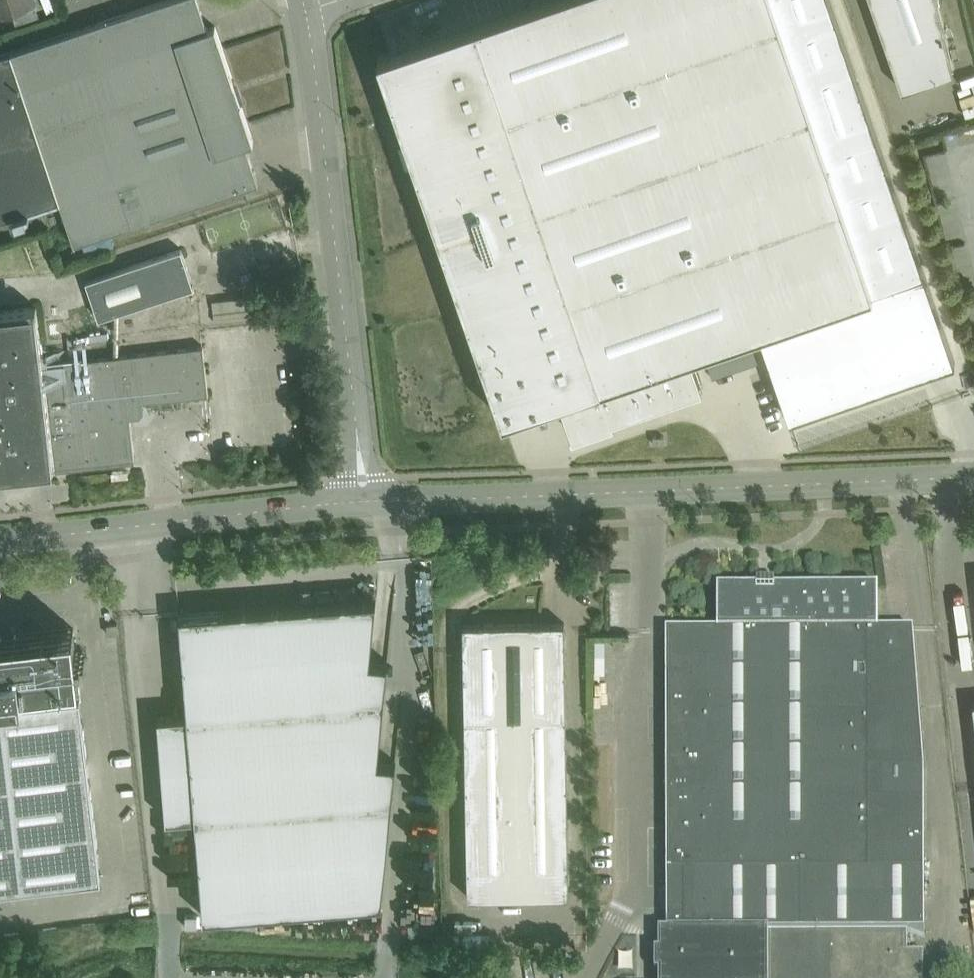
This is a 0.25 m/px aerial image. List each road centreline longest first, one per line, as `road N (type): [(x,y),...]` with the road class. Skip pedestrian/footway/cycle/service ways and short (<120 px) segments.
road 1 (unclassified): [(364,501),(973,476)]
road 2 (unclassified): [(364,501),(305,10)]
road 3 (unclassified): [(0,542),(364,501)]

